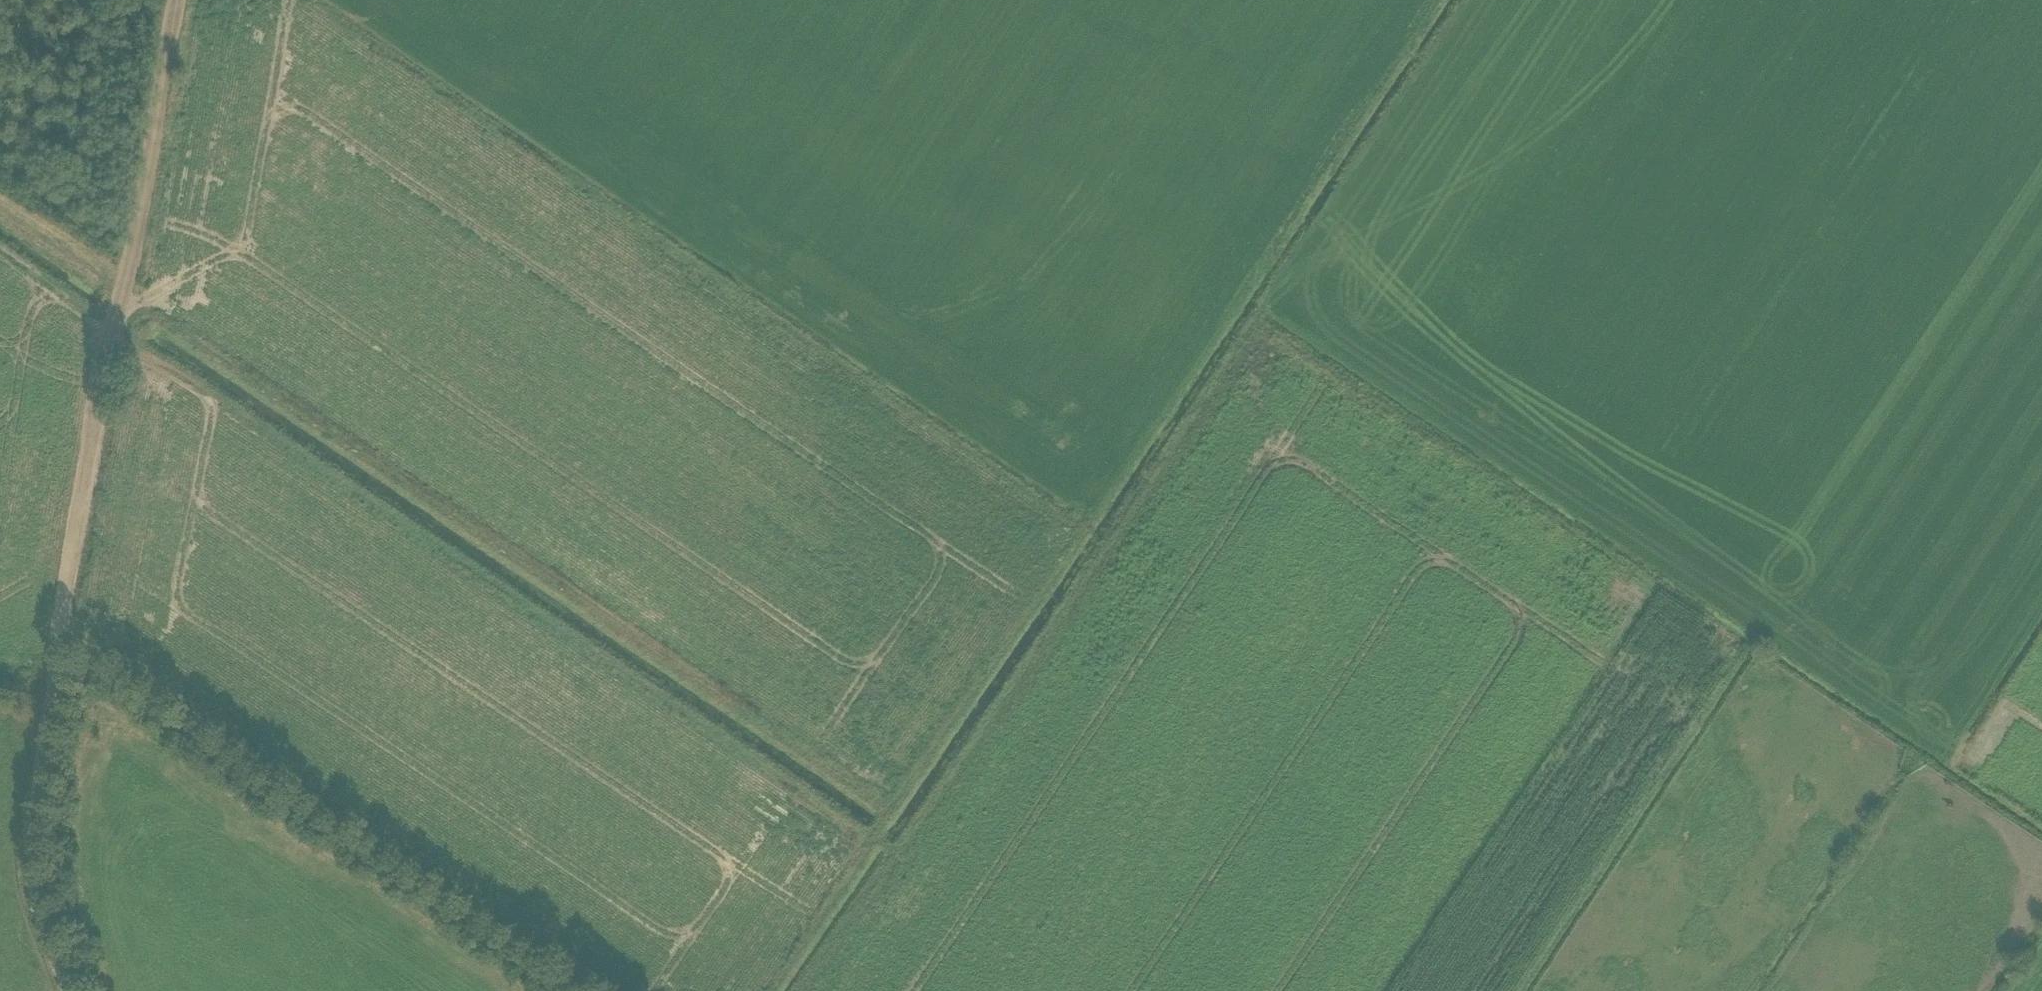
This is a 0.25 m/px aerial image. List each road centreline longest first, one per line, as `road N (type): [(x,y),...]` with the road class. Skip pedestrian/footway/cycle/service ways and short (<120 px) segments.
road 1 (track): [(69,990),(32,878),(30,816),(179,0)]

